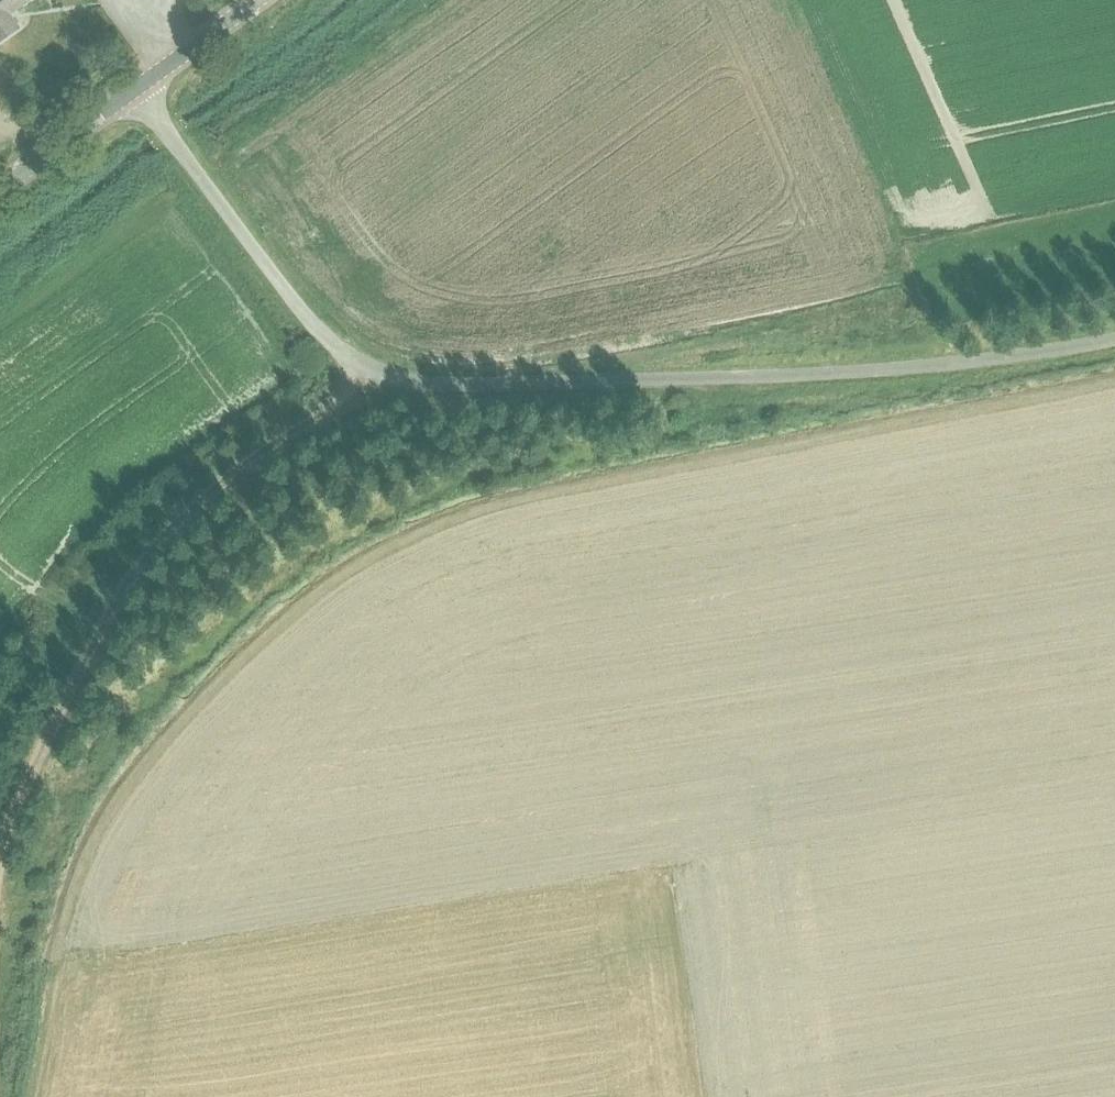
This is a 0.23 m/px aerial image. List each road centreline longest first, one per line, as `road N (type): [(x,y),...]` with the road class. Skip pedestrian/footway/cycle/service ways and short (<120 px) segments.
road 1 (unclassified): [(134,88),(312,325),(342,354),(400,378),(451,384),(826,372),(1114,346)]
road 2 (tertiary): [(0,187),(134,88)]
road 3 (tertiary): [(134,88),(254,0)]

